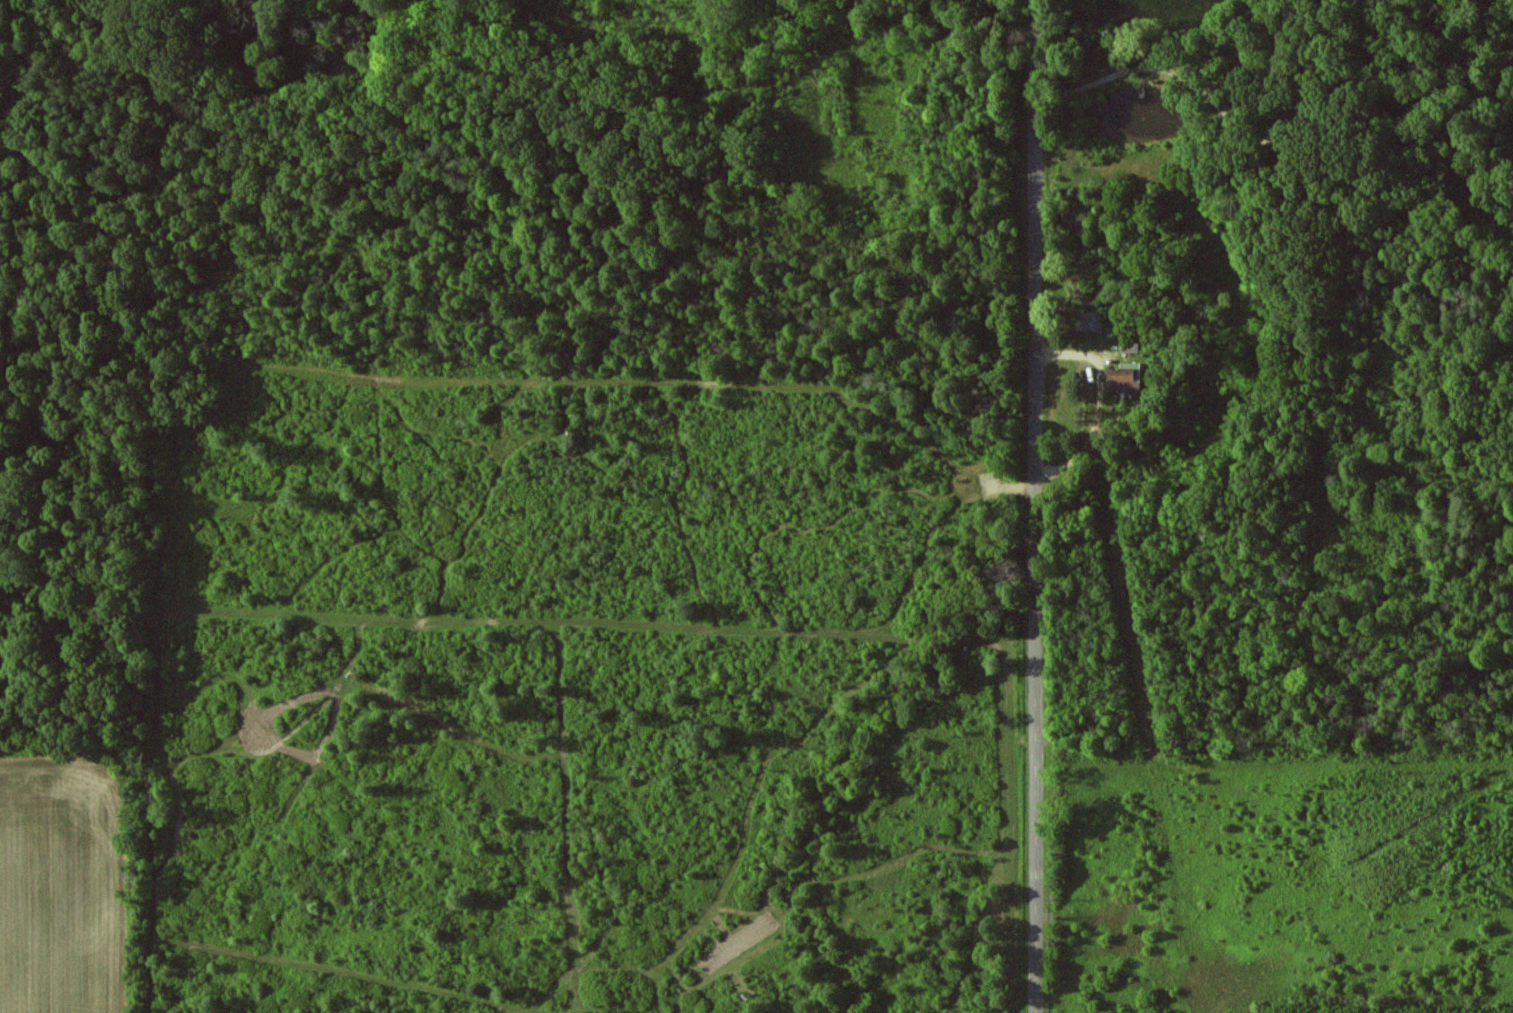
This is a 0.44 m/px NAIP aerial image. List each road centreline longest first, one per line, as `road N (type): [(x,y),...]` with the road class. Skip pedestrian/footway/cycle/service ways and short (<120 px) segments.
road 1 (residential): [(1038,1012),(1034,0)]

